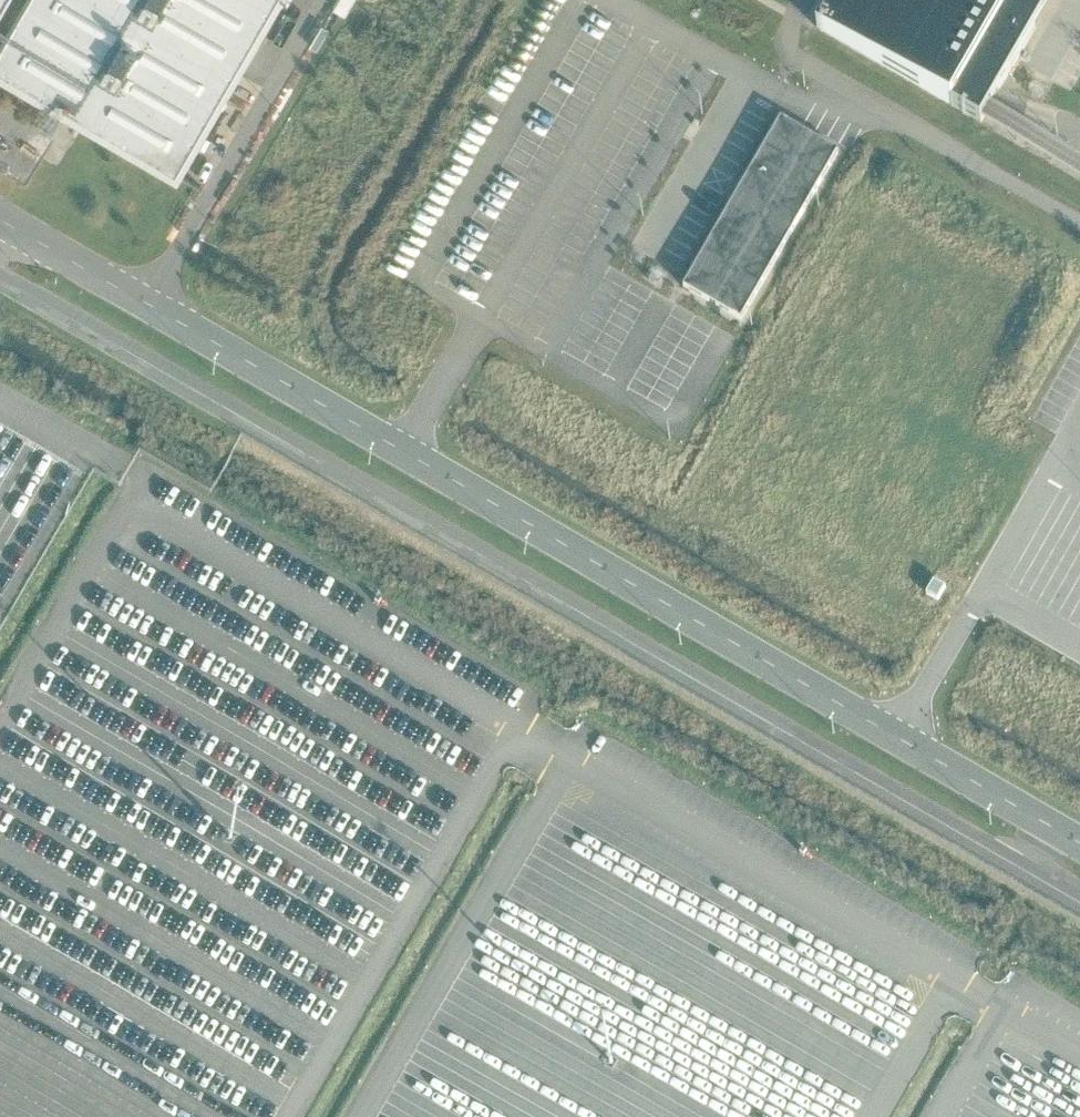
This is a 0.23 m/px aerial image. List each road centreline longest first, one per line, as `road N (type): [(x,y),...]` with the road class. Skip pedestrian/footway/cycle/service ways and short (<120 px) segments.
road 1 (unclassified): [(0,279),(1079,905)]
road 2 (unclassified): [(0,223),(1079,846)]
road 3 (unclassified): [(566,754),(135,504),(0,734)]
road 4 (unclassified): [(1009,1012),(566,754)]
road 5 (unclassified): [(566,754),(355,1116)]
road 6 (unclassified): [(948,1116),(1009,1012)]

